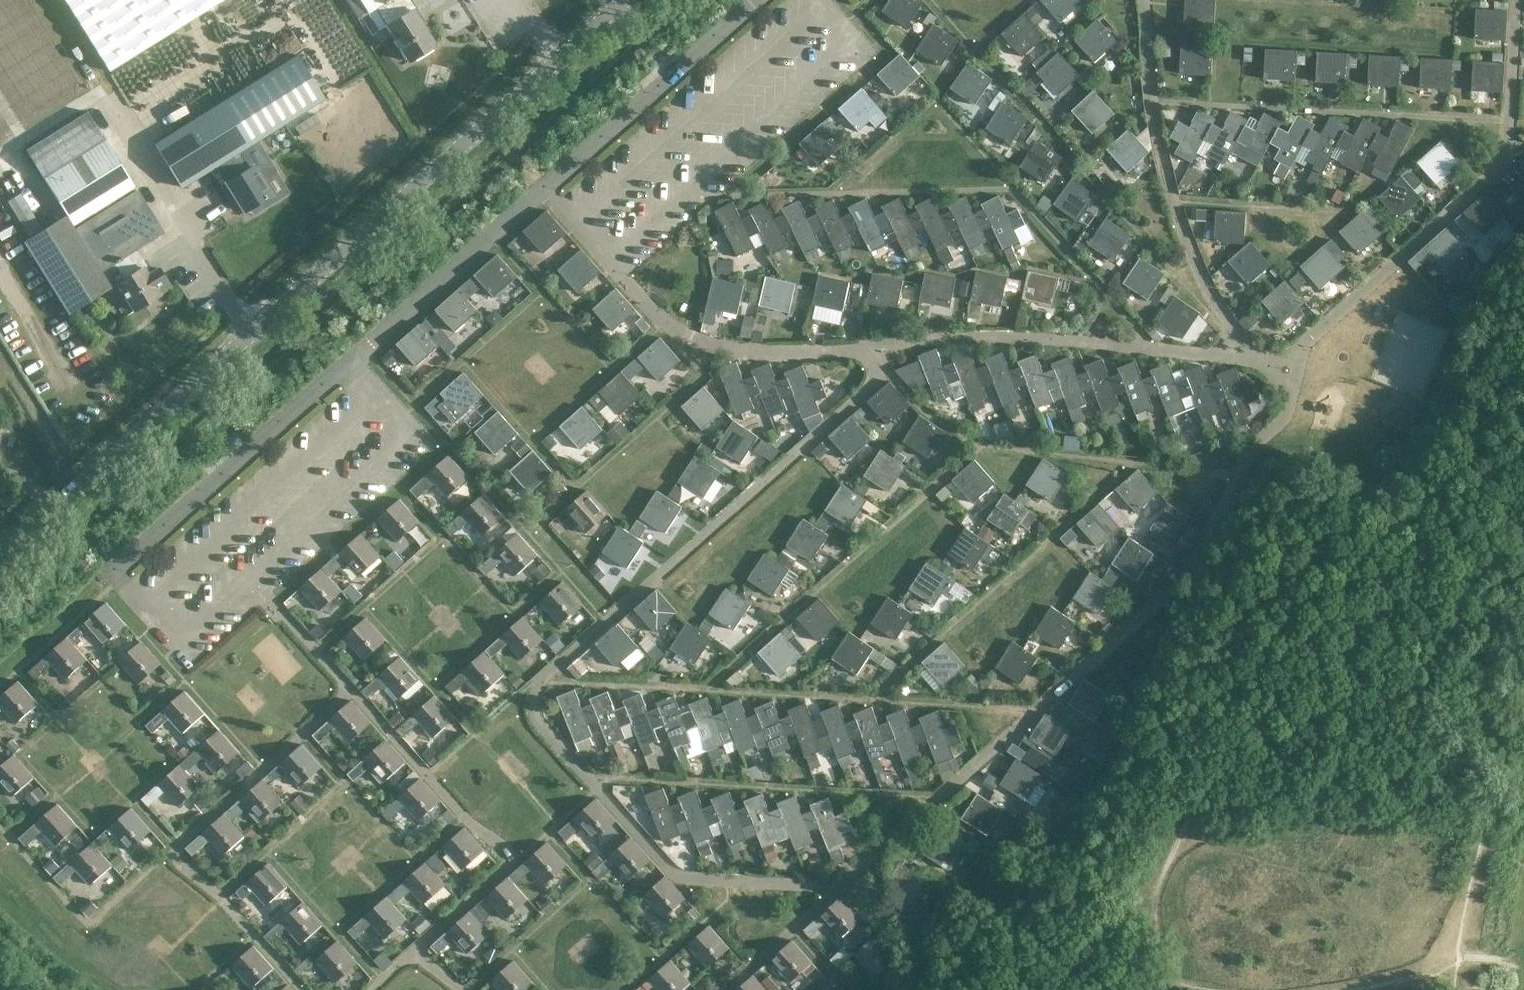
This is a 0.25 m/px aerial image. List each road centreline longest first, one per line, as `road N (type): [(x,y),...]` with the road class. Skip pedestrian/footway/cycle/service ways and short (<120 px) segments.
road 1 (tertiary): [(0,557),(625,0)]
road 2 (track): [(0,100),(24,139),(101,91)]

